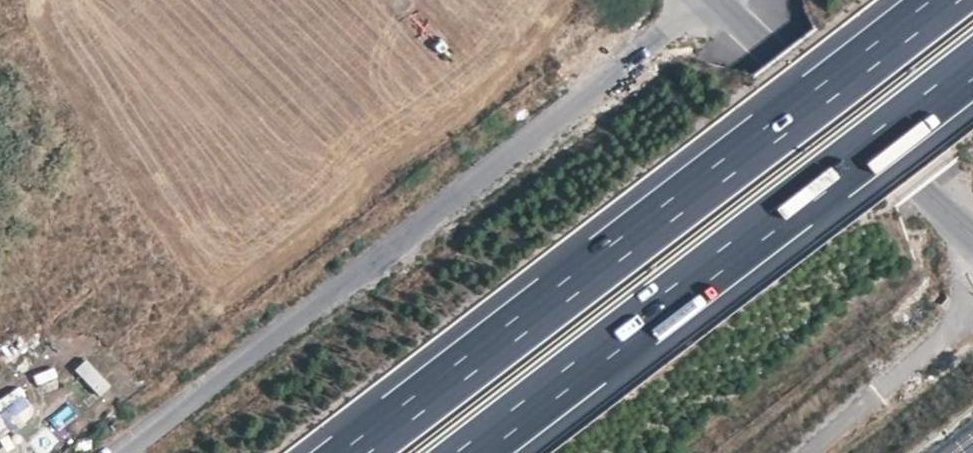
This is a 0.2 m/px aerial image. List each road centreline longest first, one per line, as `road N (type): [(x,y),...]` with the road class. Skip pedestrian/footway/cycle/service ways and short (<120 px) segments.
road 1 (motorway): [(946,0),(355,452)]
road 2 (motorway): [(471,452),(972,67)]
road 3 (tertiary): [(719,0),(972,237)]

